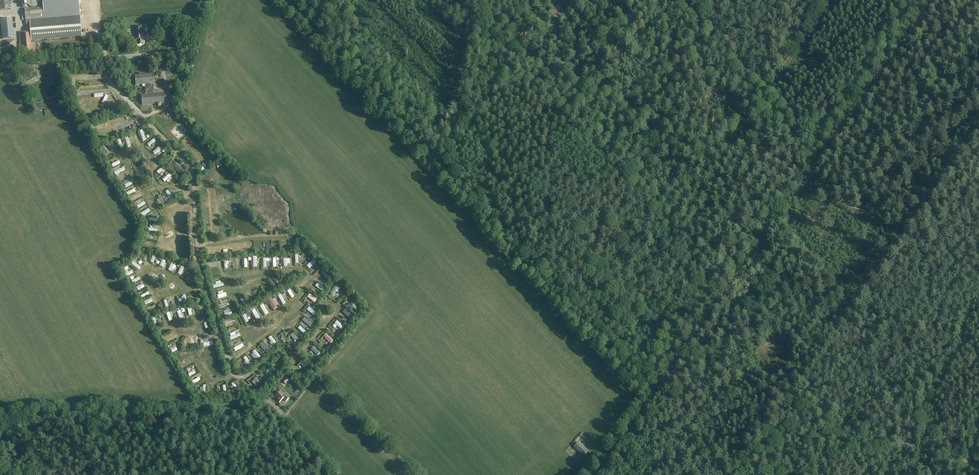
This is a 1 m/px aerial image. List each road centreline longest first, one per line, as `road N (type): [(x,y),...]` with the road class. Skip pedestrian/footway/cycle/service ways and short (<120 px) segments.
road 1 (track): [(657,393),(324,39)]
road 2 (track): [(690,332),(664,279),(654,178),(636,138),(489,38),(466,0)]
road 3 (track): [(0,422),(266,401),(340,474)]
road 4 (track): [(977,296),(891,258),(734,471)]
road 5 (track): [(847,126),(873,229),(891,258),(978,137)]
road 6 (track): [(697,341),(788,400),(922,449)]
road 7 (unclassified): [(0,66),(180,53),(193,42),(207,0)]
road 8 (track): [(828,153),(695,340)]
road 9 (track): [(678,5),(828,153)]
road 10 (track): [(446,171),(536,0)]
road 11 (track): [(636,138),(729,152),(797,122)]
road 12 (track): [(937,0),(847,126)]
road 13 (track): [(193,184),(145,192),(125,156),(129,151),(143,149),(155,183)]
road 14 (track): [(285,417),(376,310)]
road 15 (track): [(227,357),(252,346),(315,281)]

